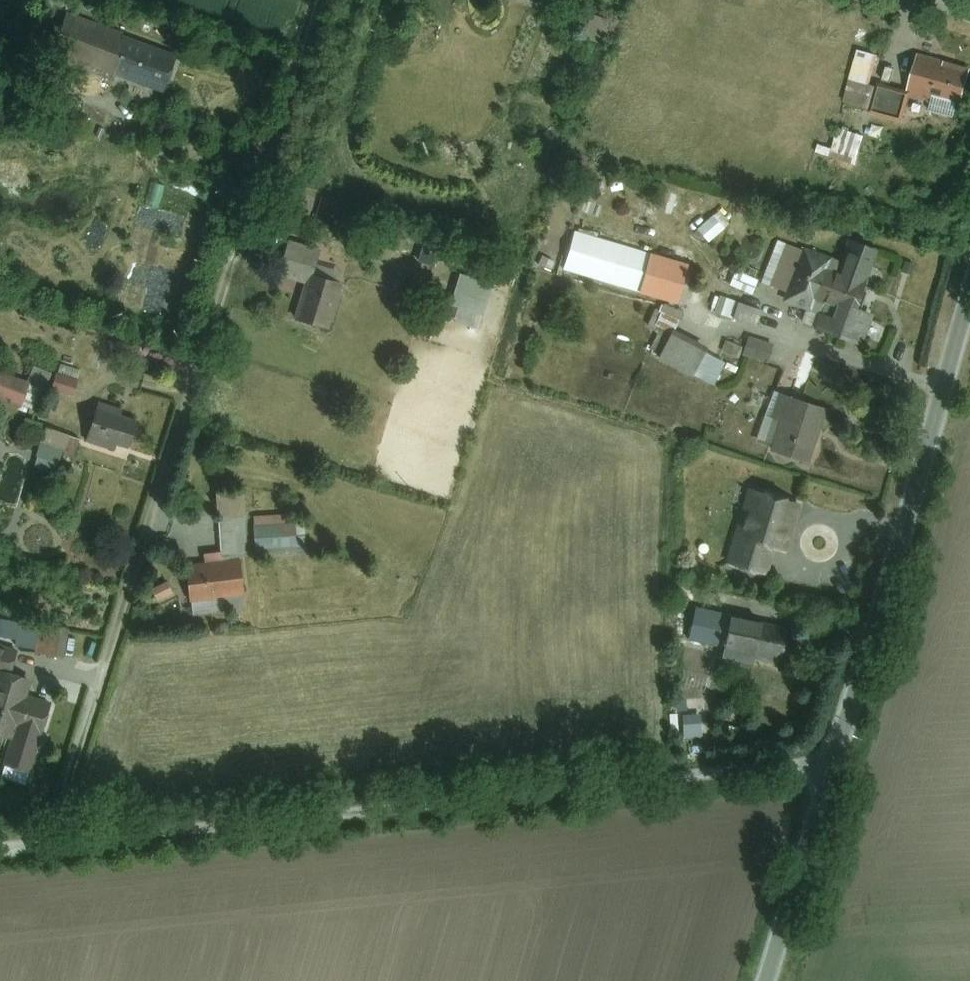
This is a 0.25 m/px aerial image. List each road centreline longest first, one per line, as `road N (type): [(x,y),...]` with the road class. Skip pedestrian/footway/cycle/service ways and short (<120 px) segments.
road 1 (residential): [(316,0),(46,847)]
road 2 (residential): [(46,847),(831,755)]
road 3 (unclassified): [(831,755),(969,271)]
road 4 (unclassified): [(767,980),(831,755)]

